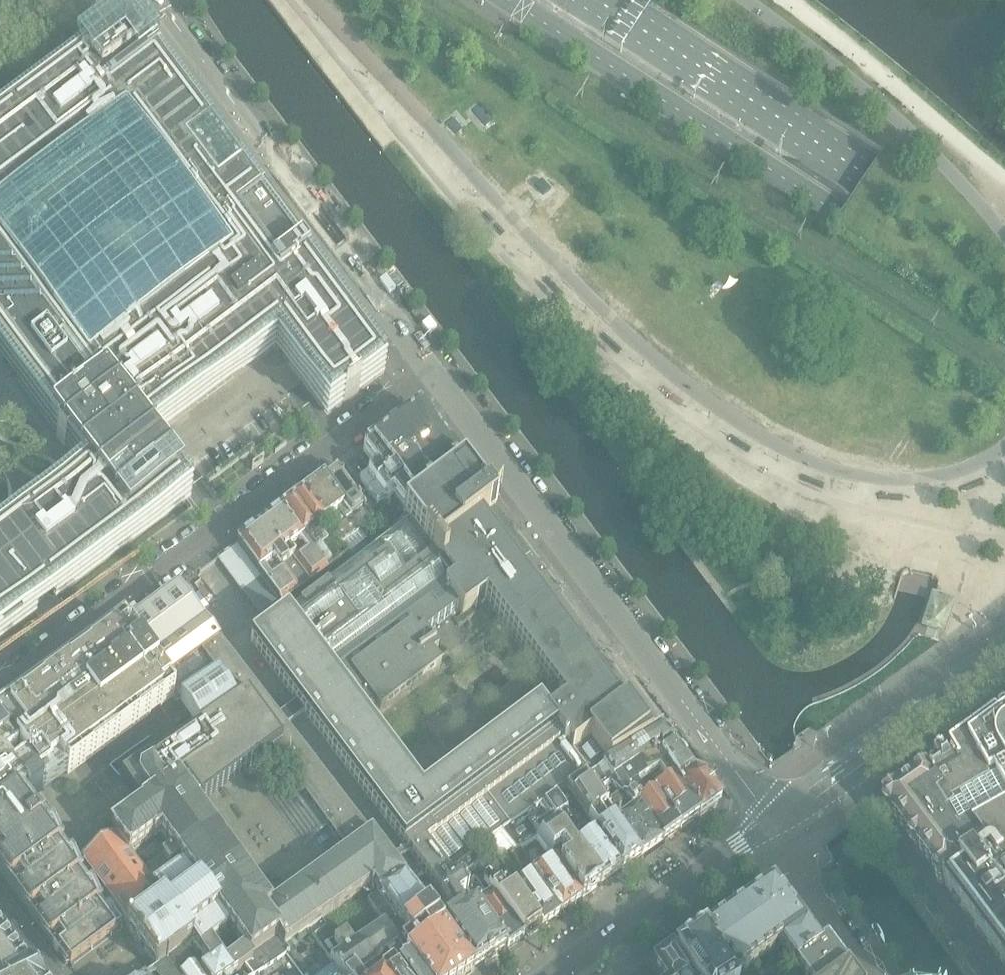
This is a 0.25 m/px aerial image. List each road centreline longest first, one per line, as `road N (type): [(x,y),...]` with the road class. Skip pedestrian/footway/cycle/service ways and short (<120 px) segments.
road 1 (primary): [(499,0),(947,286),(1004,334)]
road 2 (tertiary): [(430,368),(650,657),(765,828)]
road 3 (residential): [(0,690),(430,368)]
road 4 (primary): [(1004,265),(621,0)]
road 5 (tertiary): [(152,0),(430,368)]
road 6 (residential): [(554,974),(765,828)]
road 7 (residential): [(985,974),(837,774)]
road 8 (residential): [(765,828),(875,974)]
road 9 (tertiary): [(1004,638),(868,752)]
road 10 (tertiary): [(868,752),(1004,669)]

